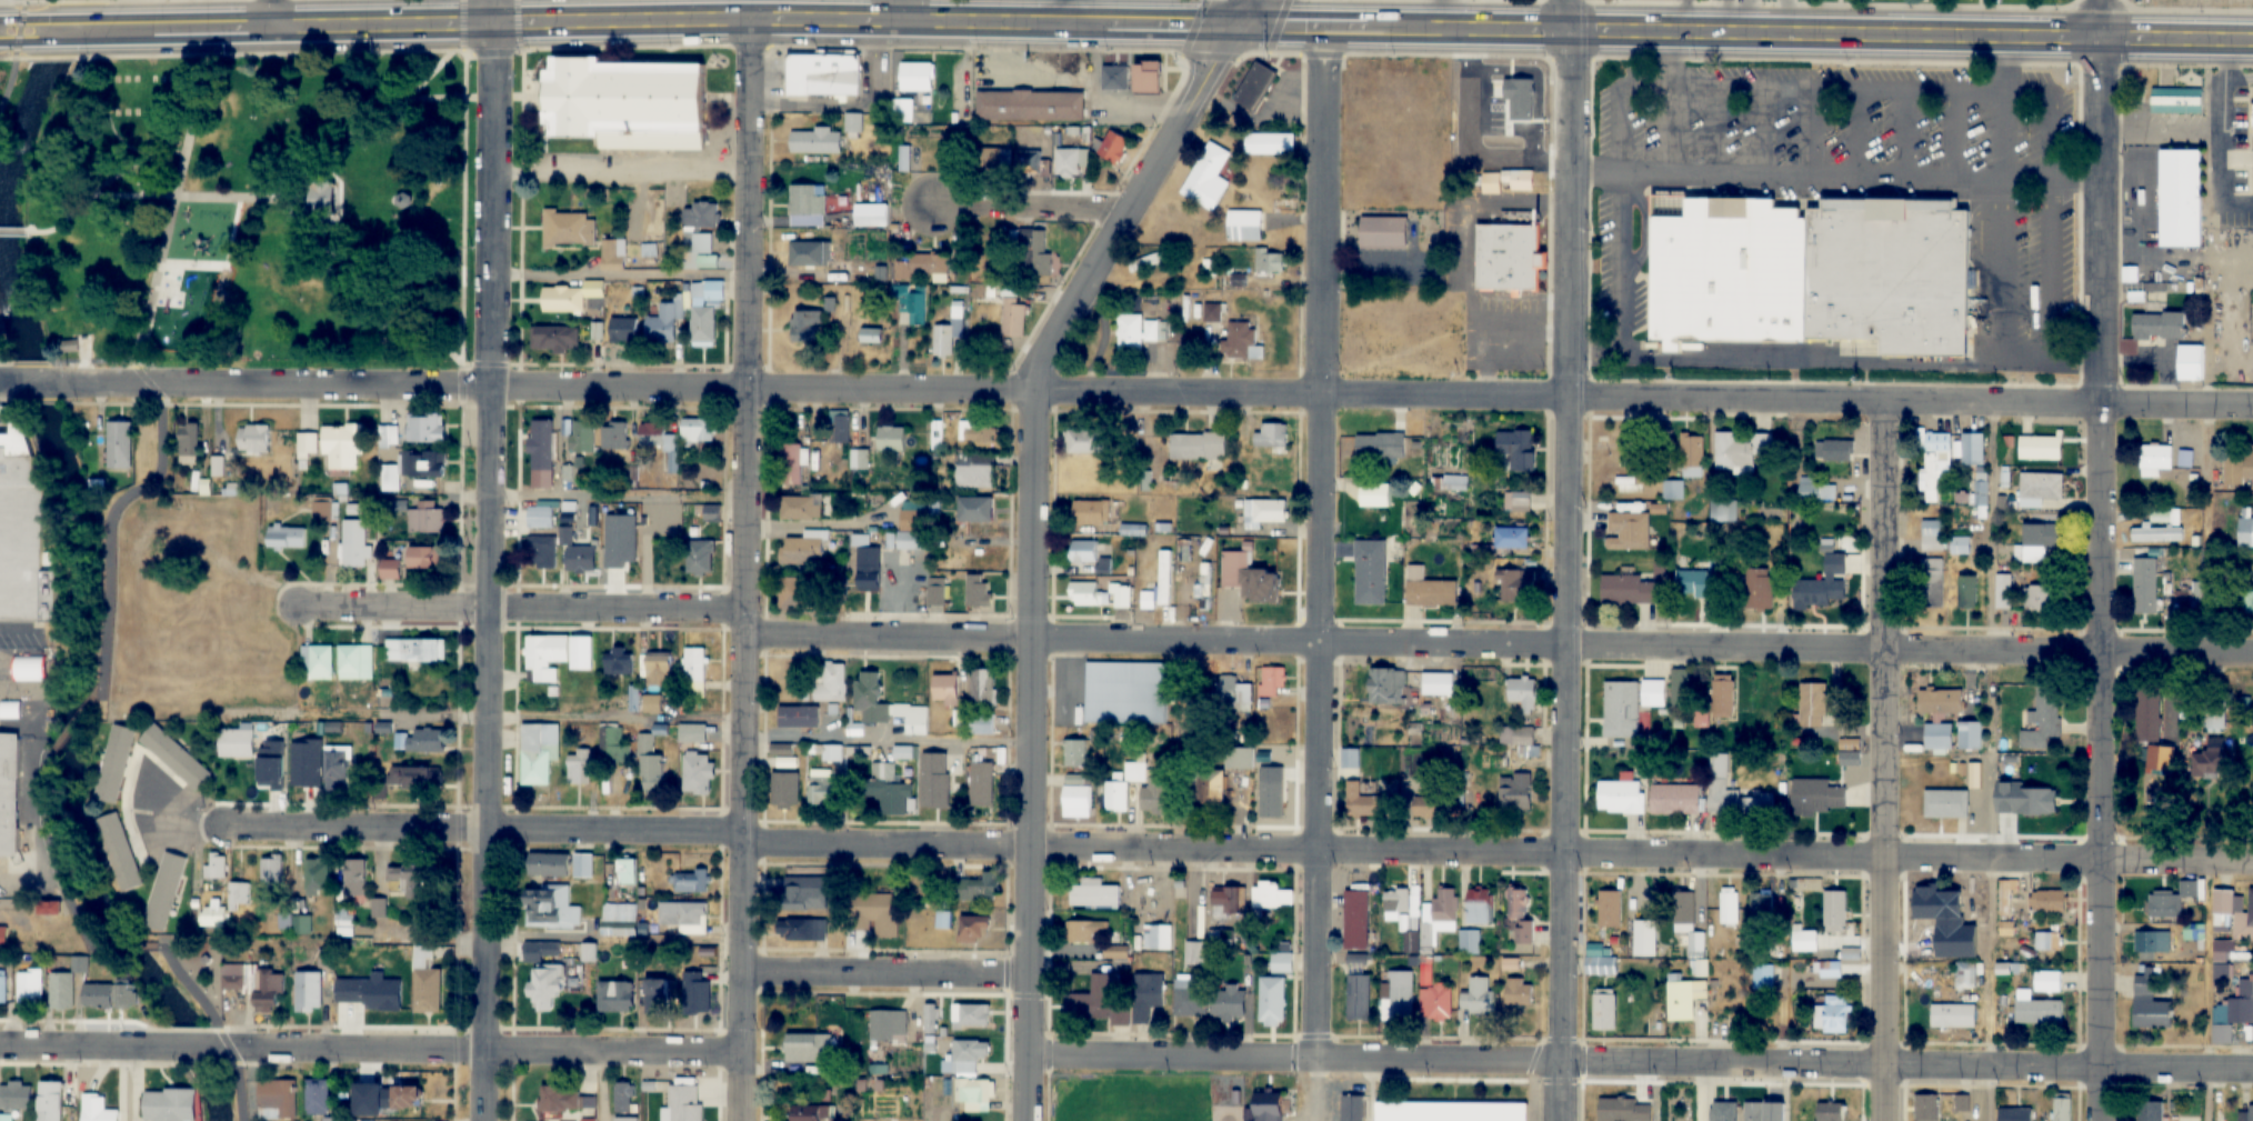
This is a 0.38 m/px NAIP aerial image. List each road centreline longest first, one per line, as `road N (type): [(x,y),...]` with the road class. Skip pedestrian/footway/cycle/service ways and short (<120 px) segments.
road 1 (residential): [(2252,865),(745,850)]
road 2 (residential): [(2252,654),(747,643)]
road 3 (residential): [(2252,1068),(1030,1061)]
road 4 (tertiary): [(1029,1120),(1031,393),(1241,27)]
road 5 (primary): [(1241,27),(751,22),(99,31)]
road 6 (residential): [(1553,1120),(1554,0)]
road 7 (residential): [(744,1120),(751,22)]
road 8 (residential): [(485,1120),(492,364),(480,66),(487,23)]
road 9 (residential): [(2086,1120),(2079,42)]
road 10 (residential): [(1316,1062),(1305,28)]
road 11 (primary): [(2252,41),(1241,27)]
road 12 (residential): [(1887,1120),(1892,402)]
road 13 (residential): [(2252,404),(1554,398)]
road 14 (residential): [(1309,397),(771,390)]
road 15 (residential): [(744,1050),(216,1047)]
road 16 (residential): [(748,609),(300,607)]
road 17 (residential): [(637,830),(221,828)]
road 18 (residential): [(492,388),(151,384)]
road 19 (residential): [(1030,977),(745,972)]
road 20 (residential): [(771,390),(492,388)]
road 21 (residential): [(1131,208),(932,201)]
road 22 (residential): [(171,1047),(0,1046)]
road 23 (residential): [(1468,398),(1309,397)]

